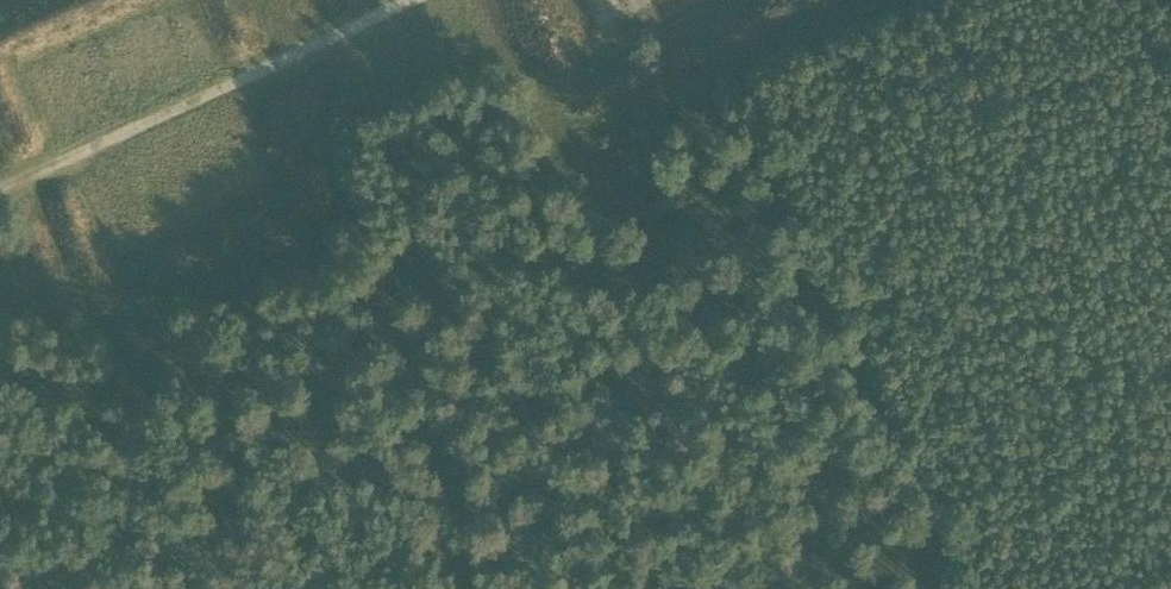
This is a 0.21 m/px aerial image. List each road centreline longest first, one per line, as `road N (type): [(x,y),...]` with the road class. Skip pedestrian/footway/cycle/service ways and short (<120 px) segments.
road 1 (track): [(0,187),(408,0)]

